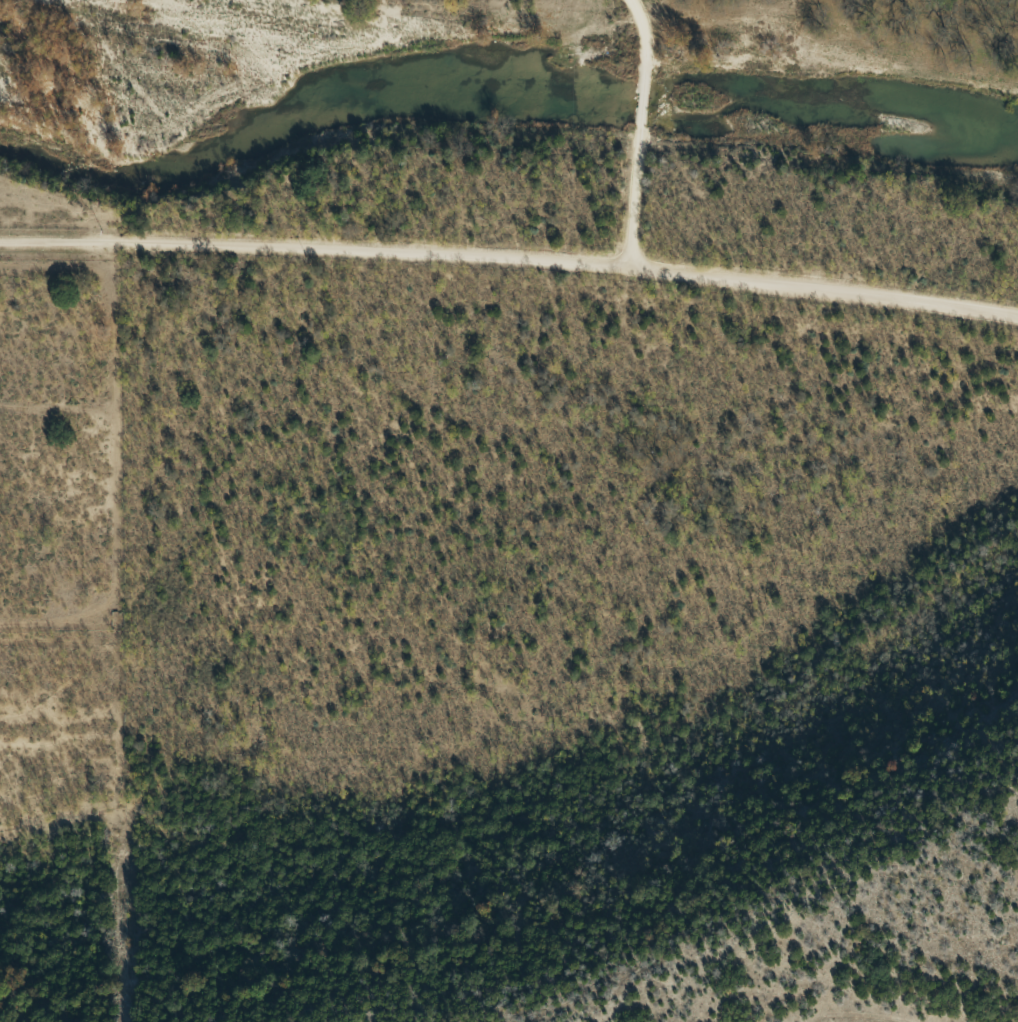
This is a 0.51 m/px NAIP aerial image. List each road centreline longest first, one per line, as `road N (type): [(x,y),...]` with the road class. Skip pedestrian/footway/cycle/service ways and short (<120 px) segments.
road 1 (residential): [(641,273),(0,240)]
road 2 (residential): [(1017,322),(824,283),(641,273)]
road 3 (residential): [(641,273),(637,94)]

